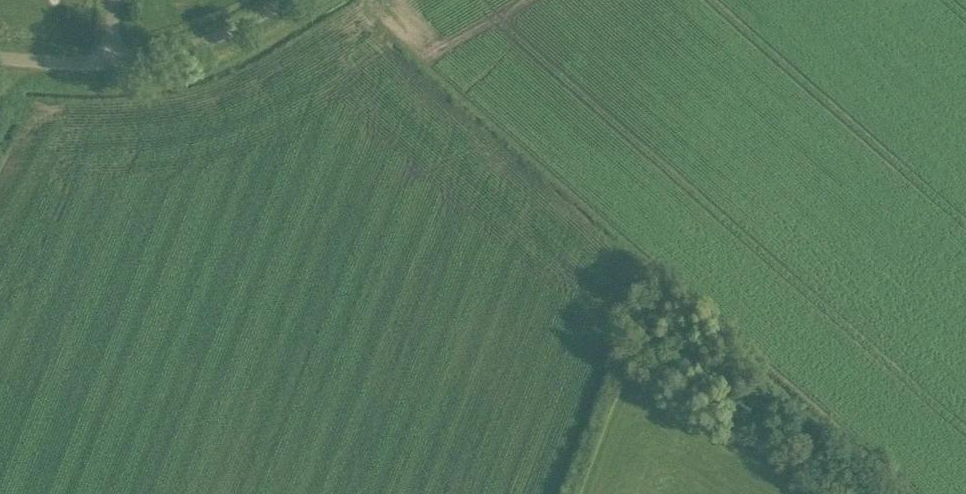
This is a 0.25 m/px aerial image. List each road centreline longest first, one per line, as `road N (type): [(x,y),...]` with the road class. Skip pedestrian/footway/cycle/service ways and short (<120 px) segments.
road 1 (unclassified): [(283,0),(184,50),(111,62)]

